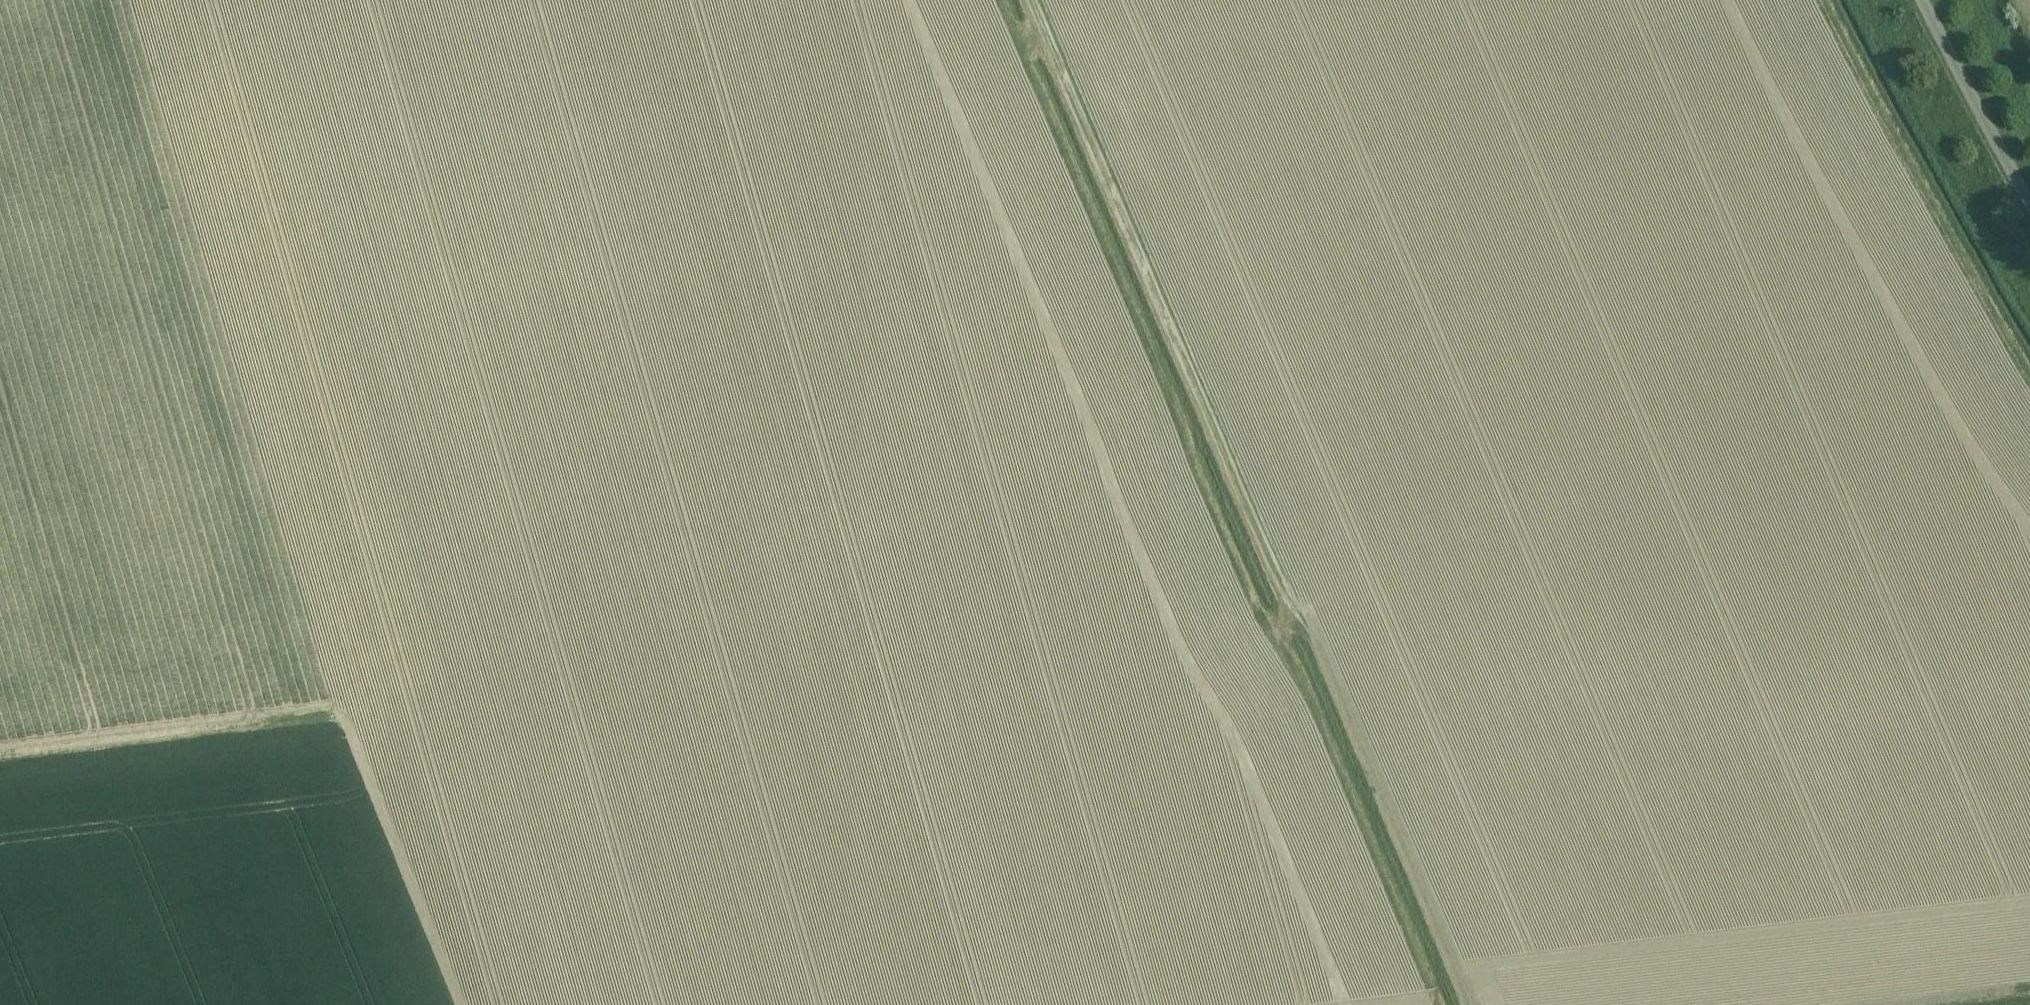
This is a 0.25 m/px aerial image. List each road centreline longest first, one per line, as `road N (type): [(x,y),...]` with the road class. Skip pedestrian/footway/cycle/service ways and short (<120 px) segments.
road 1 (unclassified): [(2029,203),(1922,0)]

